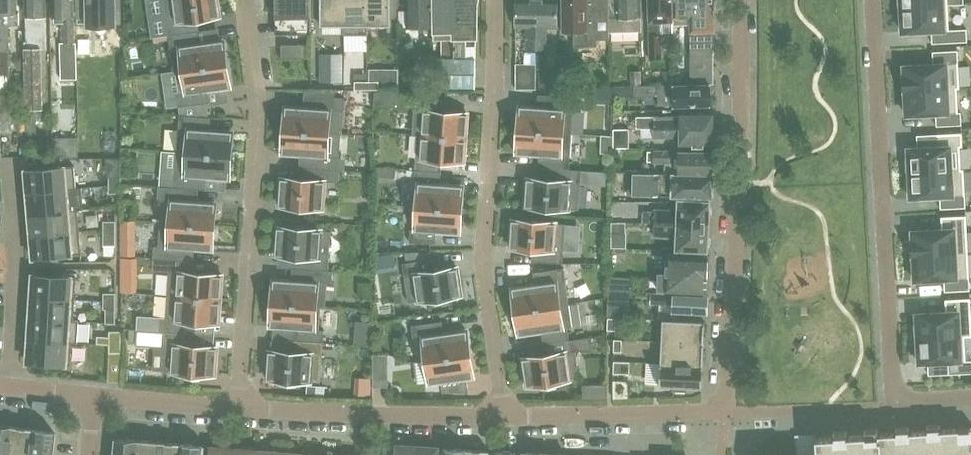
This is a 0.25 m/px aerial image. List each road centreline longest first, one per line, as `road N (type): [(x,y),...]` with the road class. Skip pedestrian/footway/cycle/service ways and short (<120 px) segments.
road 1 (residential): [(502,416),(492,256),(497,0)]
road 2 (residential): [(723,410),(736,0)]
road 3 (residential): [(246,0),(256,151),(240,409)]
road 4 (residential): [(897,398),(871,0)]
road 5 (residential): [(502,416),(240,409)]
road 6 (residential): [(723,410),(502,416)]
road 7 (residential): [(7,387),(18,268),(9,168)]
road 8 (residential): [(240,409),(96,397)]

